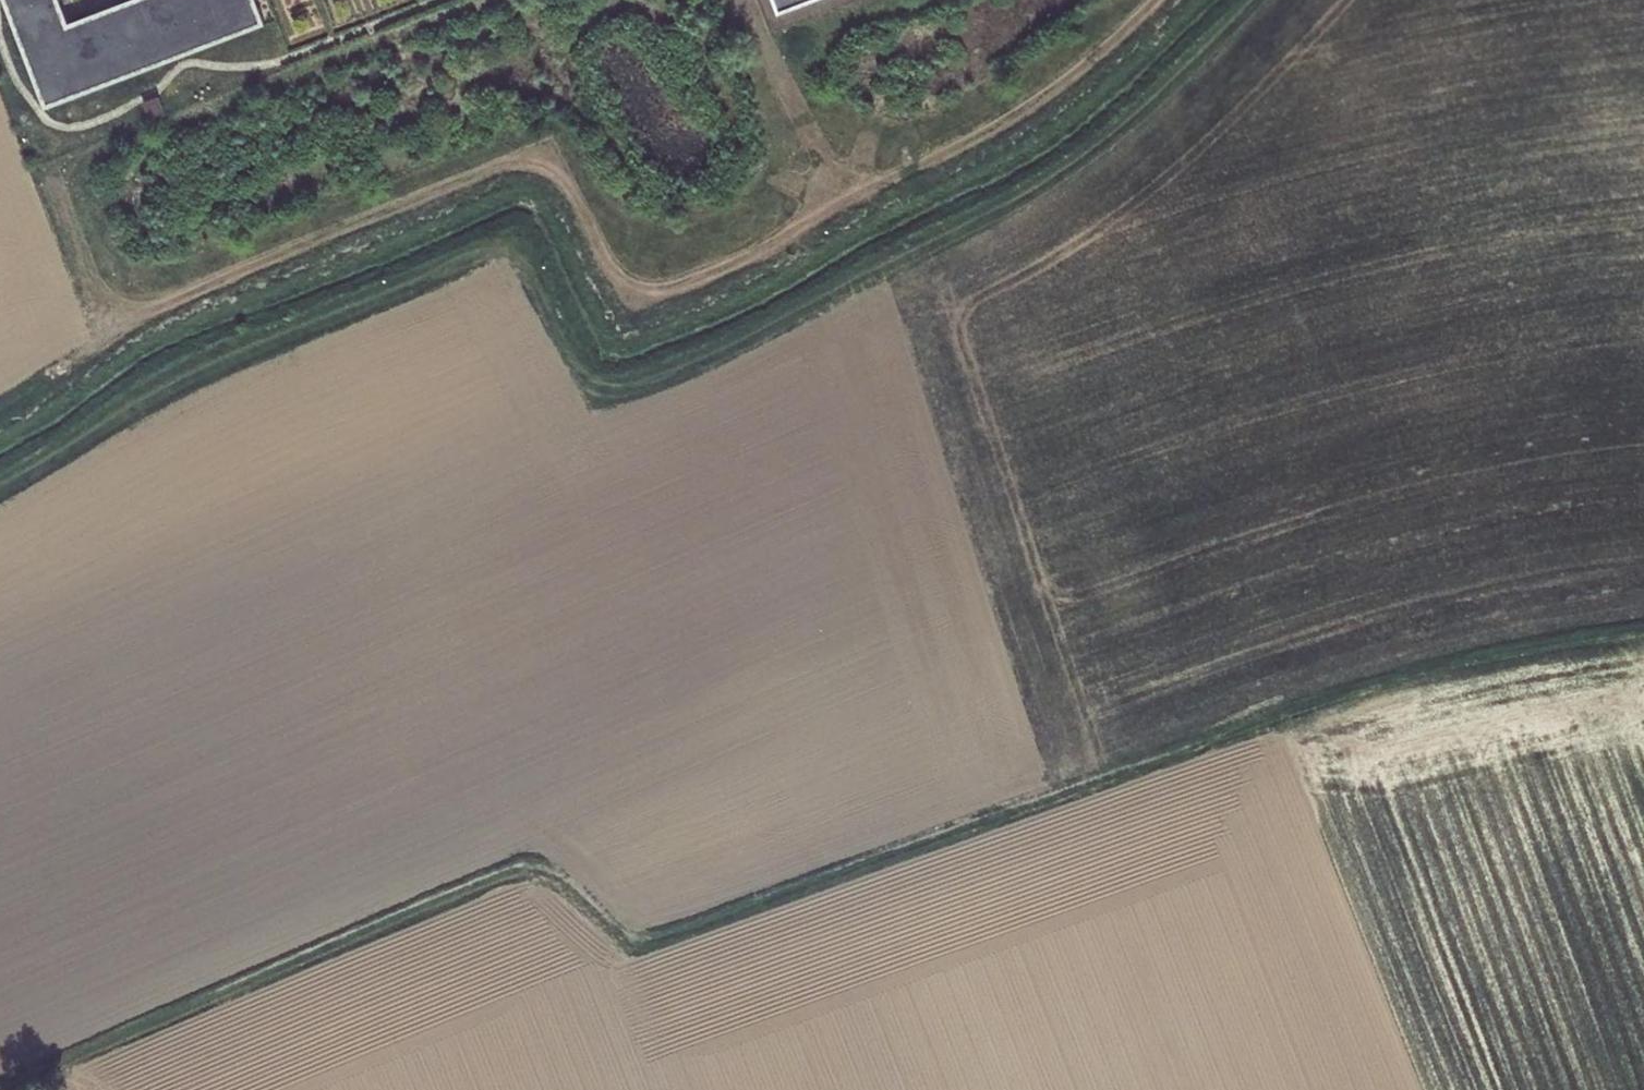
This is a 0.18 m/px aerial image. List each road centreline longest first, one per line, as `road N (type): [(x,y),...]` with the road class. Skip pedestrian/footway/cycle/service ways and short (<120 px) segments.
road 1 (track): [(0,1086),(535,856),(625,942),(653,942),(1332,690),(1643,627)]
road 2 (track): [(1157,0),(1057,90),(666,295),(626,293),(562,180),(539,165),(500,165),(102,336)]

